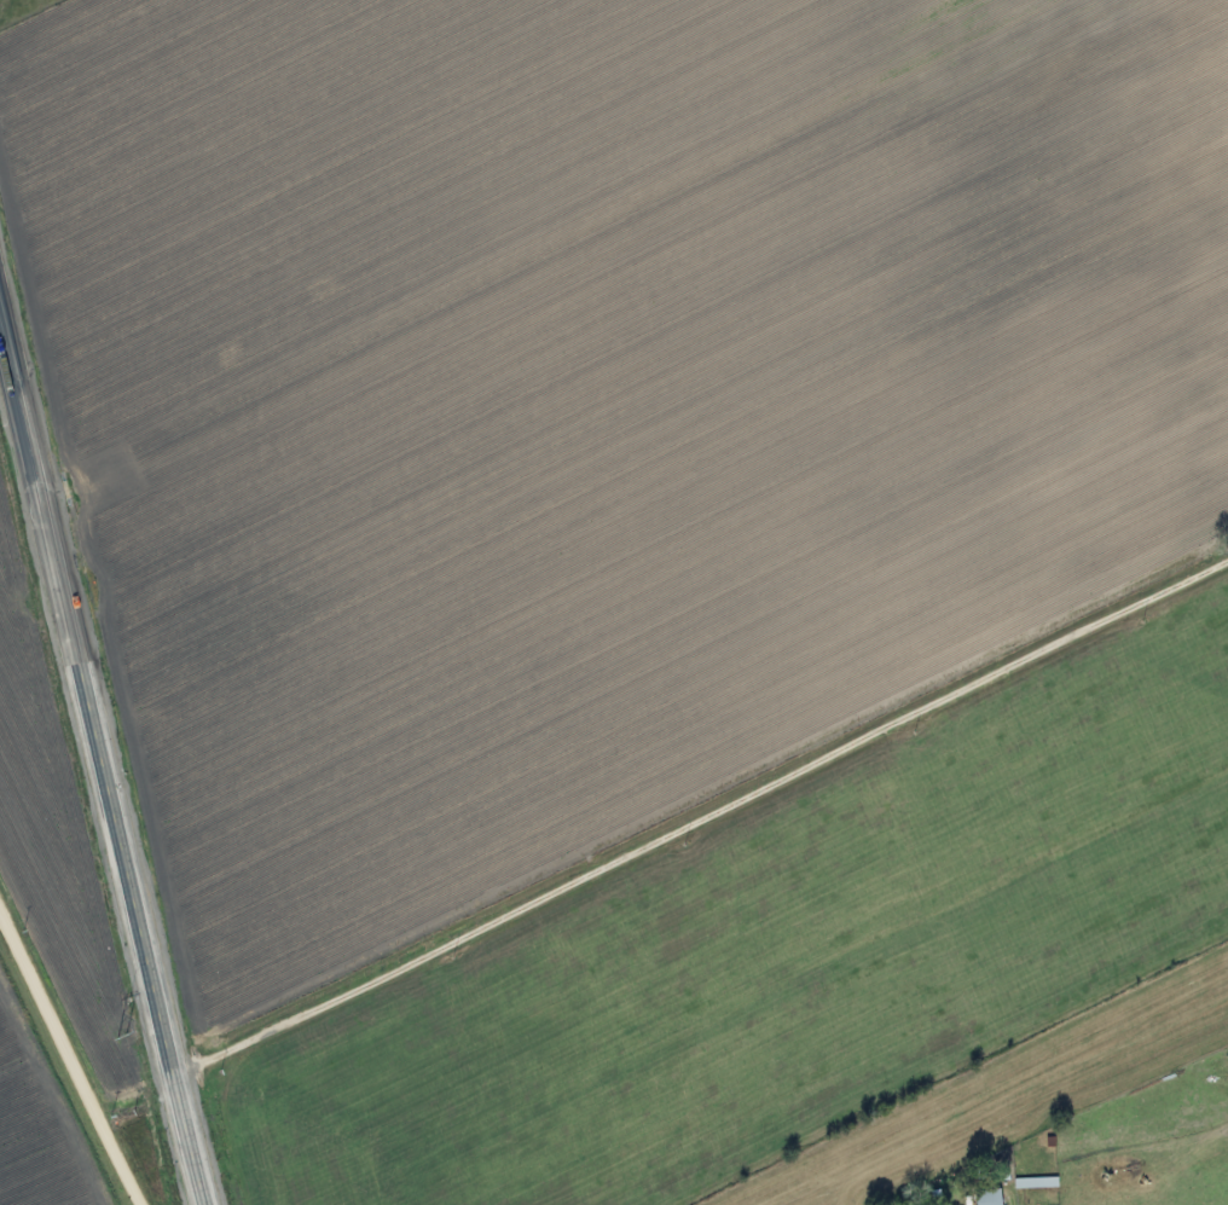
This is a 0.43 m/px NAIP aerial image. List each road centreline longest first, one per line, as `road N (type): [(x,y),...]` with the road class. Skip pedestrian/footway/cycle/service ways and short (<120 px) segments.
road 1 (primary): [(203,1204),(0,323)]
road 2 (residential): [(141,1204),(0,906)]

